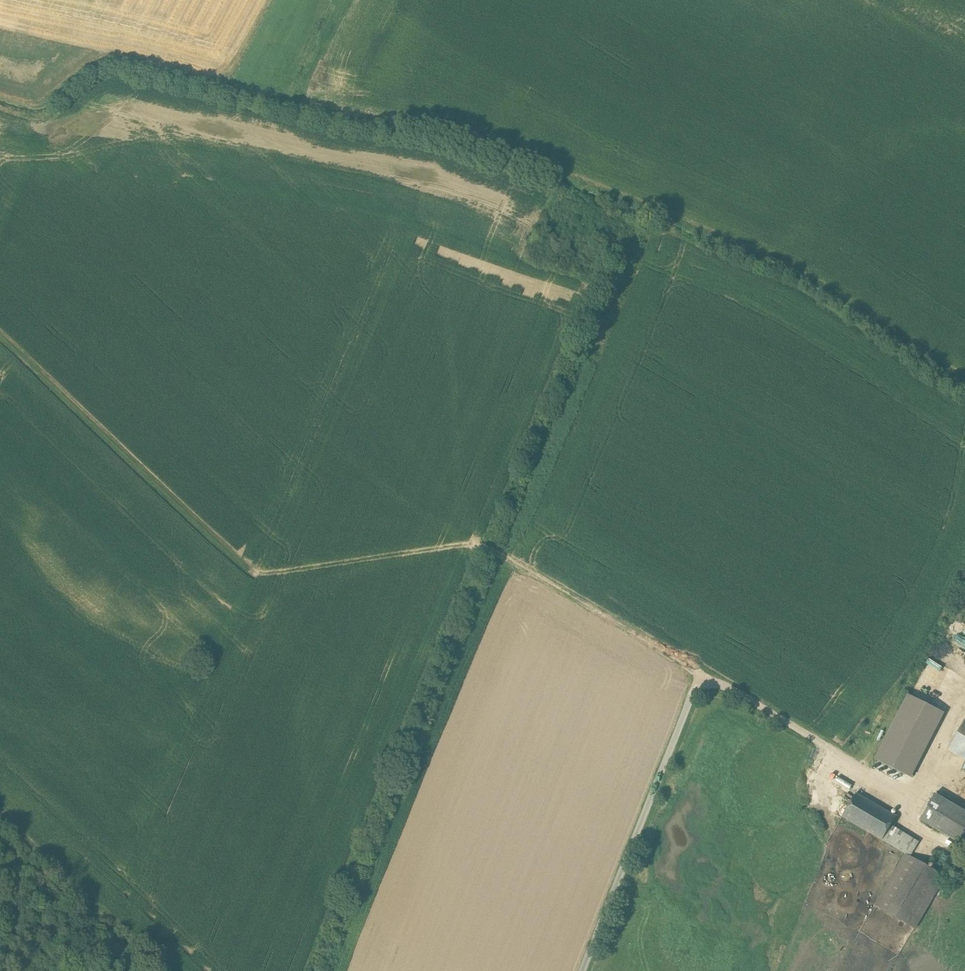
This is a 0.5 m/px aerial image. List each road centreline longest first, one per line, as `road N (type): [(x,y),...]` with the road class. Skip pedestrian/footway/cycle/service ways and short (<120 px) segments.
road 1 (track): [(0,332),(246,564),(476,544),(703,671)]
road 2 (track): [(703,671),(583,970)]
road 3 (track): [(870,766),(703,671)]

